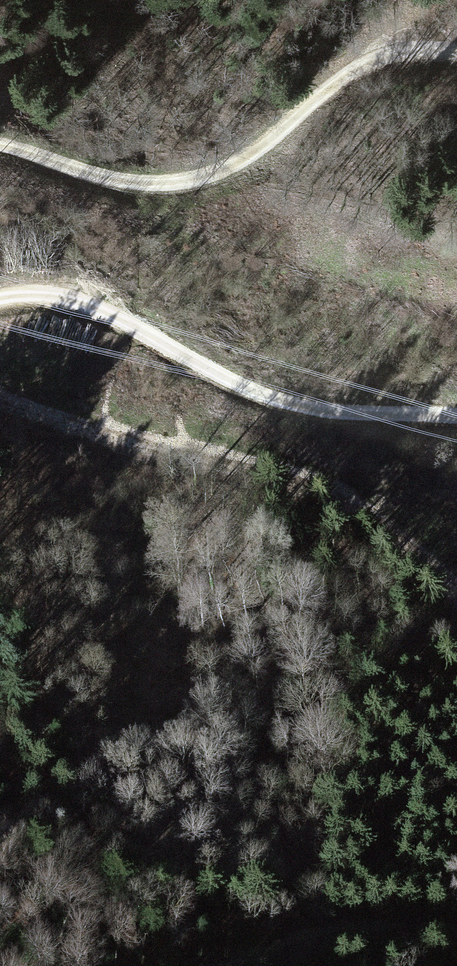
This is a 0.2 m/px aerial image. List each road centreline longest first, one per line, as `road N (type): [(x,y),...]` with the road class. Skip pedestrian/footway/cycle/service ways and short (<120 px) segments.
road 1 (track): [(0,395),(128,442),(347,503),(456,587)]
road 2 (track): [(456,54),(411,52),(356,69),(249,156),(187,180),(109,179),(0,145)]
road 3 (track): [(0,299),(49,295),(82,303),(227,378),(309,407),(456,414)]
road 4 (track): [(255,965),(315,940),(362,931),(456,935)]

